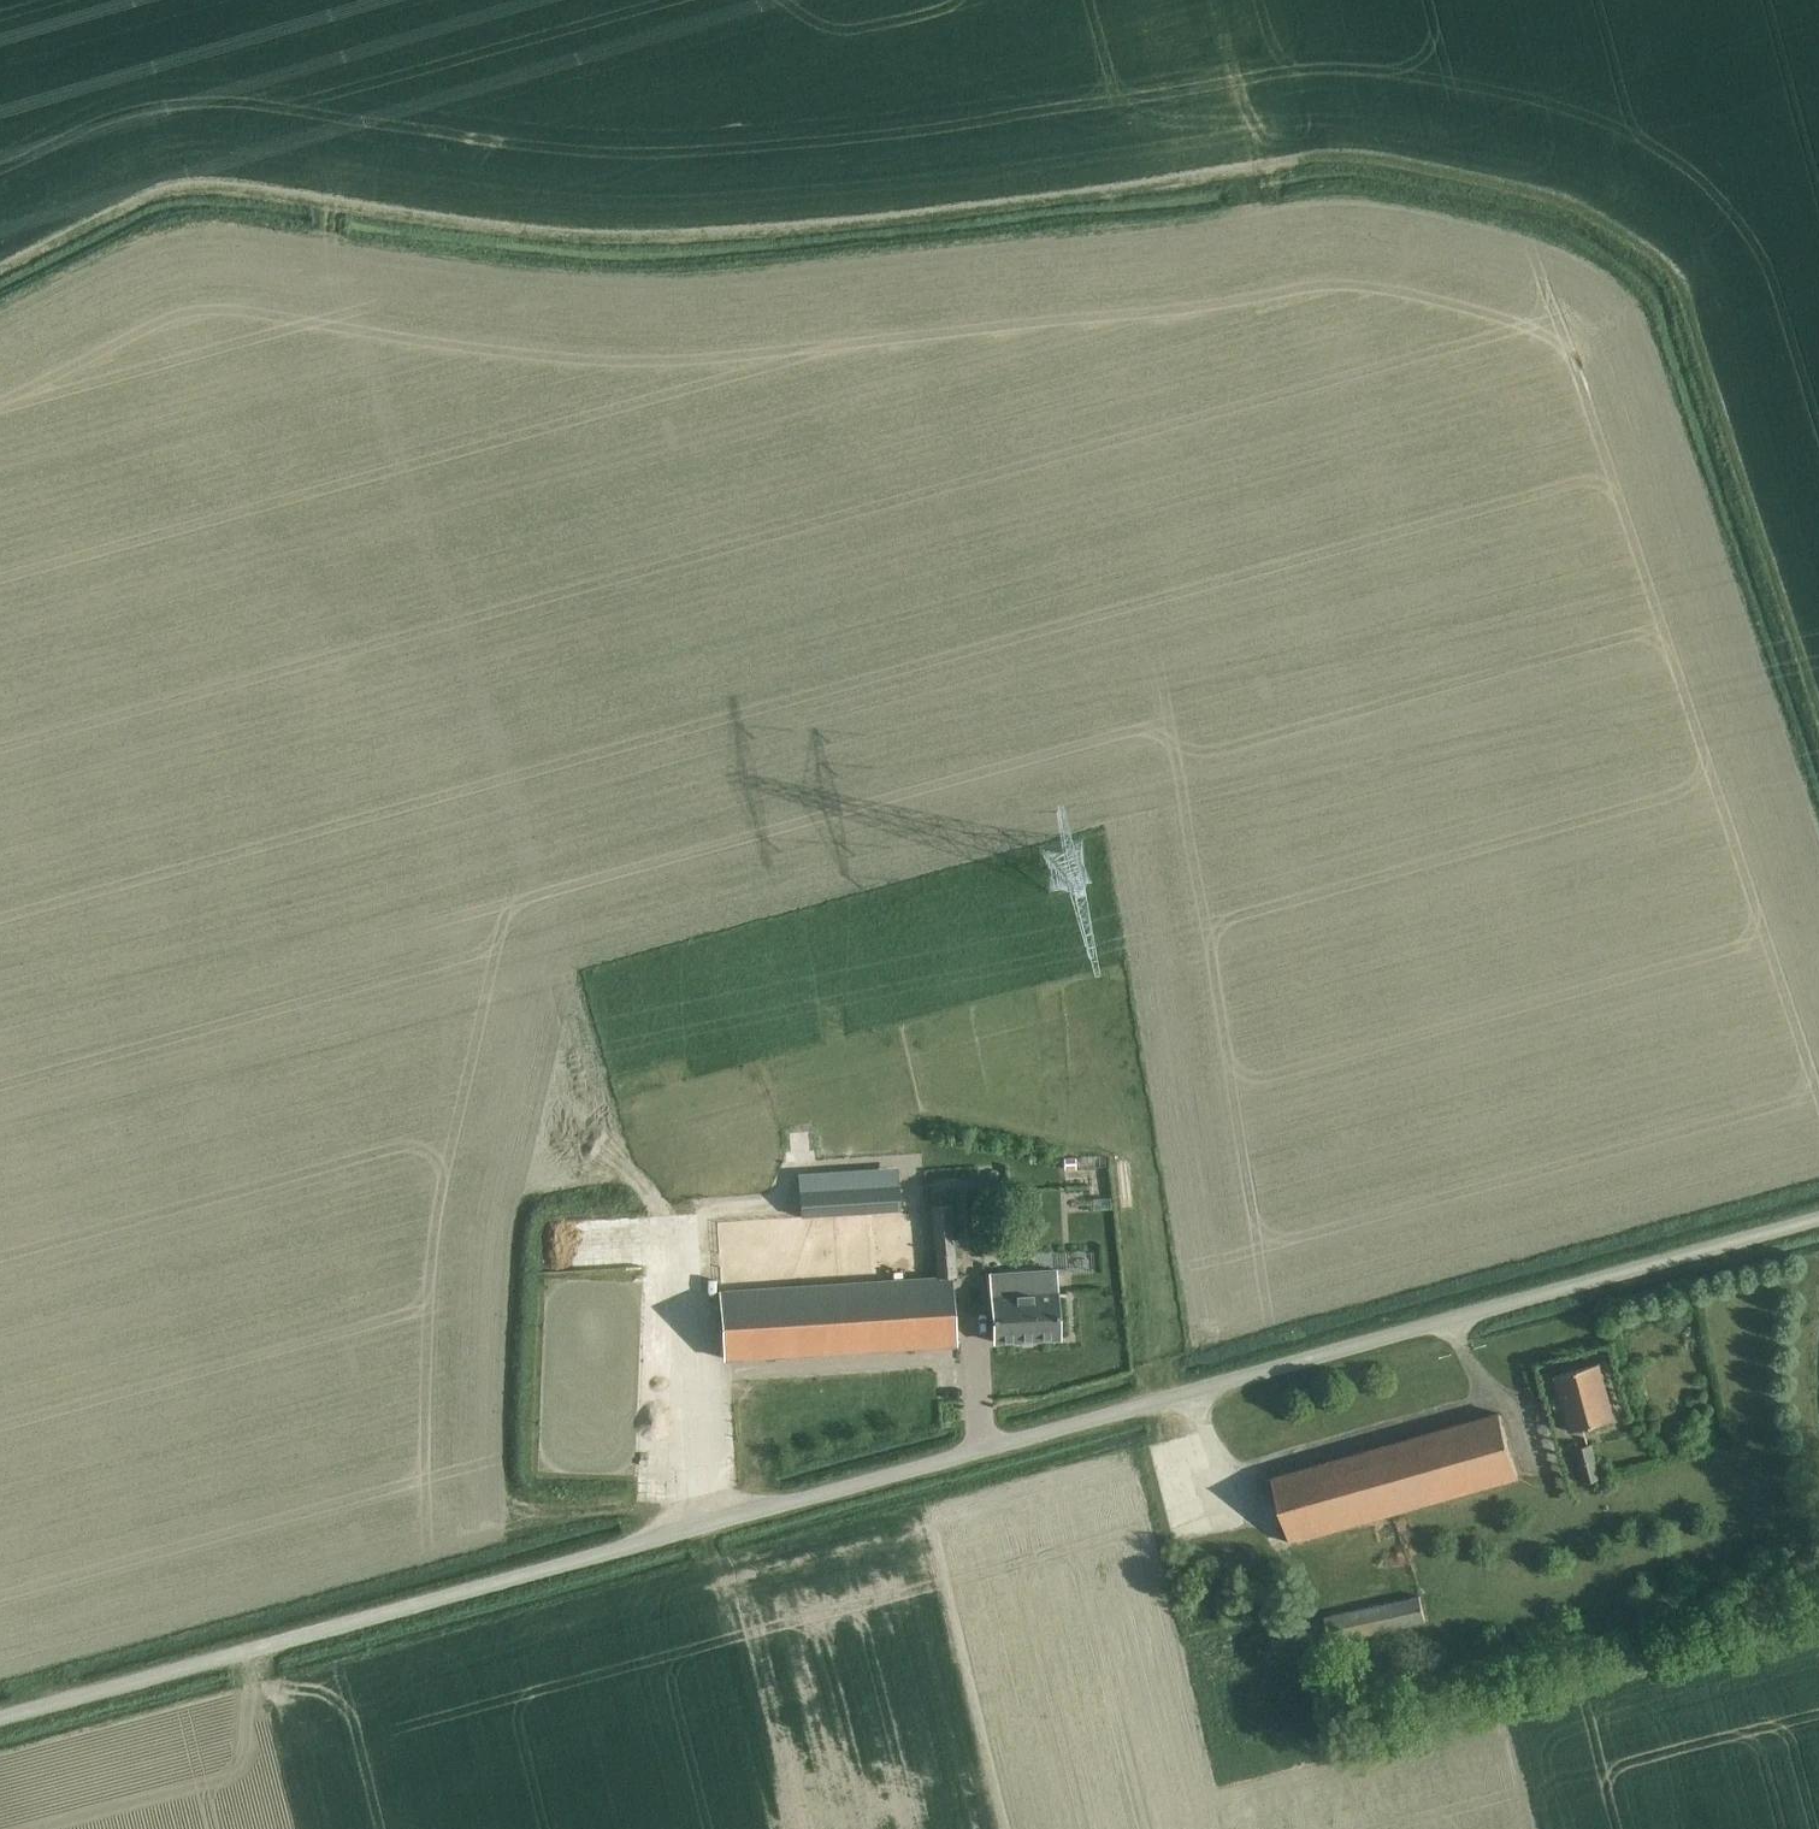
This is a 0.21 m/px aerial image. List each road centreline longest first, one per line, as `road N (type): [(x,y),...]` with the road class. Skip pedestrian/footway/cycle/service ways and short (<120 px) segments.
road 1 (unclassified): [(0,1718),(1818,1217)]

